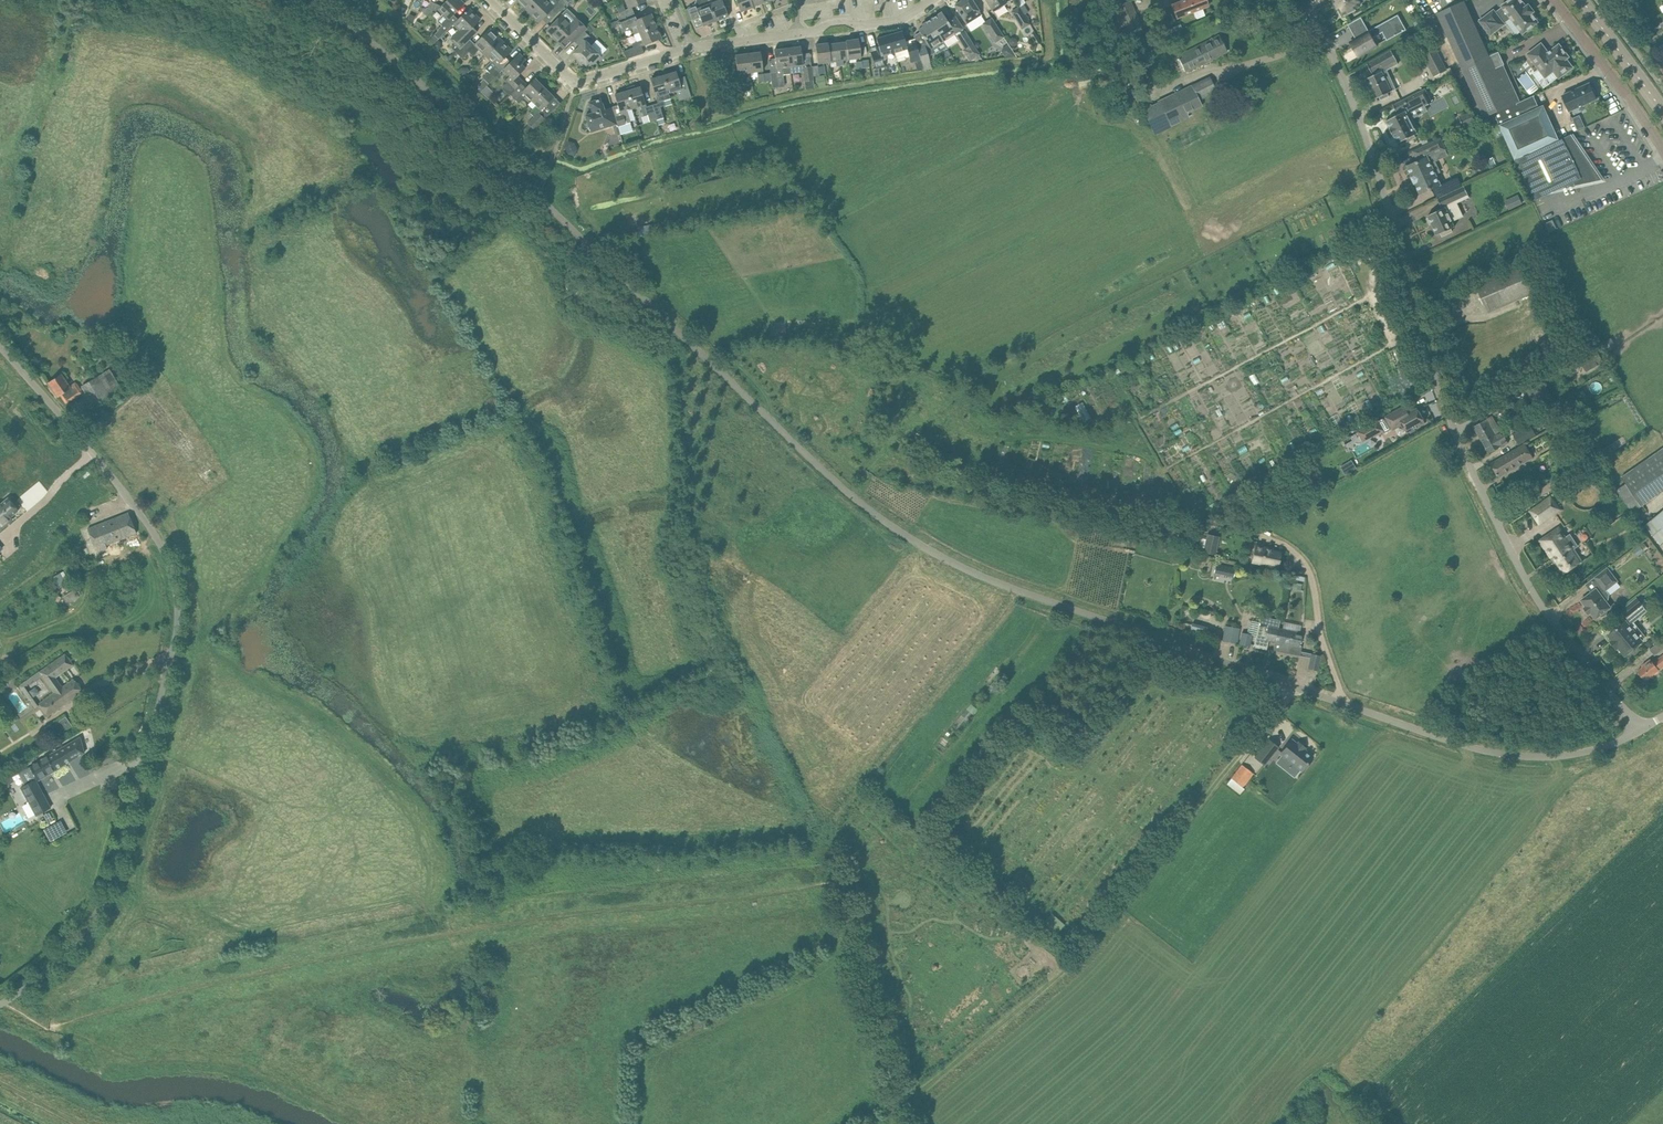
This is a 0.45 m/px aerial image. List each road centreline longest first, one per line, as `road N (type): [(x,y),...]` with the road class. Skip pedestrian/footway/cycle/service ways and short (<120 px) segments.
road 1 (unclassified): [(1640,730),(1560,756),(1472,747),(964,569),(863,505),(365,34),(303,0)]
road 2 (residential): [(1640,730),(1544,614),(1463,450),(1365,136),(1305,0)]
road 3 (unclassified): [(0,1005),(60,958),(109,897),(174,635),(177,589),(166,537),(0,346)]
road 4 (track): [(1294,688),(1049,984),(908,1096)]
road 5 (track): [(1342,705),(1308,574),(1280,547),(1212,509)]
road 6 (residential): [(691,48),(578,82),(565,78),(490,0)]
road 7 (residential): [(1662,148),(1552,0)]
road 8 (residential): [(797,34),(886,24),(938,0)]
road 9 (secondary): [(1662,108),(1581,0)]

